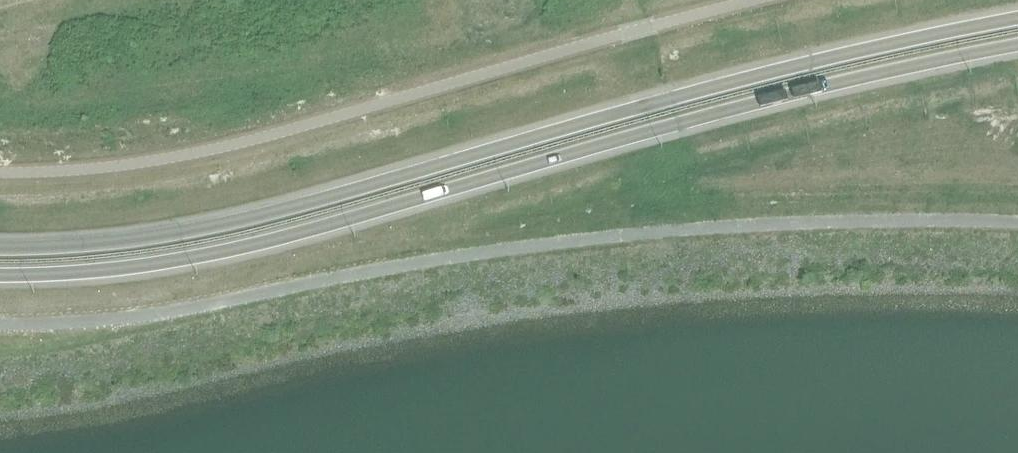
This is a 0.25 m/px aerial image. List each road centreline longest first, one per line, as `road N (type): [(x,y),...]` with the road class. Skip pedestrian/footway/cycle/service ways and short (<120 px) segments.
road 1 (trunk): [(0,274),(134,266),(250,245),(774,98),(1017,44)]
road 2 (trunk): [(1017,18),(779,70),(204,227),(0,248)]
road 3 (unclassified): [(0,171),(118,166),(233,145),(753,0)]

